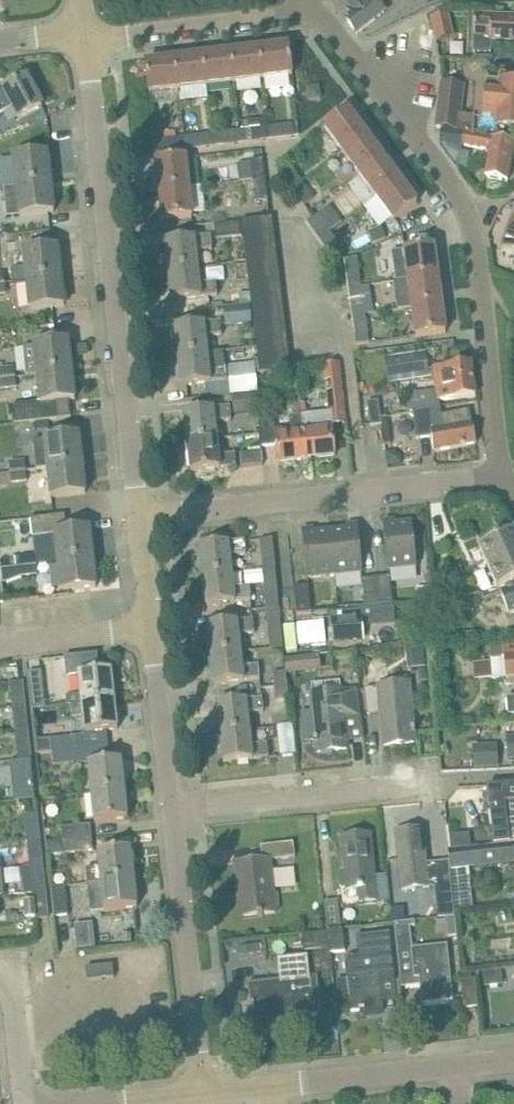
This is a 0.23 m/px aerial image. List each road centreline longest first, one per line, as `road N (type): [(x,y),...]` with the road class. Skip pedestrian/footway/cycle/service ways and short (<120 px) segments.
road 1 (residential): [(139,513),(87,35)]
road 2 (residential): [(139,513),(502,477)]
road 3 (residential): [(202,1093),(172,811)]
road 4 (residential): [(172,811),(434,781)]
road 5 (unclassified): [(472,218),(316,10)]
road 6 (residential): [(87,35),(316,10)]
road 7 (residential): [(502,477),(481,279)]
road 8 (residential): [(269,1086),(458,1065)]
road 9 (residential): [(172,811),(152,627)]
road 10 (residential): [(0,643),(152,627)]
road 11 (residential): [(24,1103),(13,1002),(0,972)]

